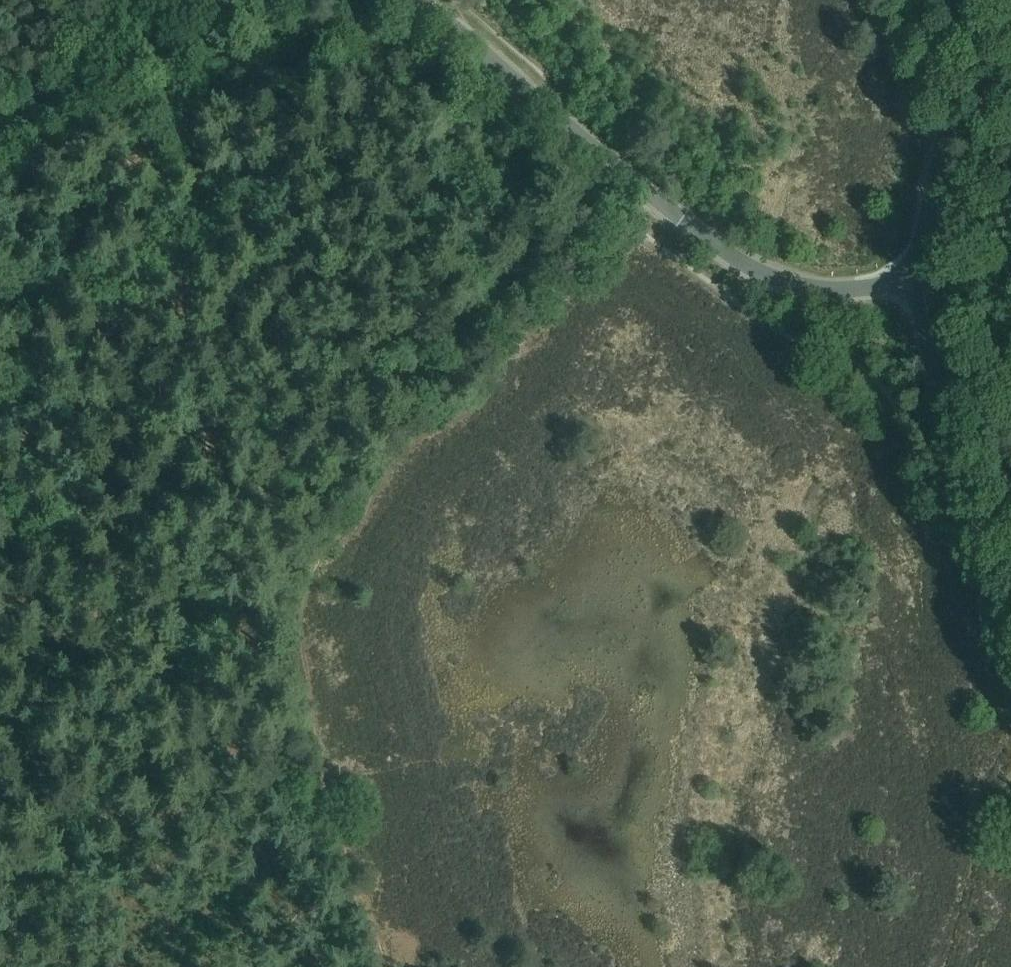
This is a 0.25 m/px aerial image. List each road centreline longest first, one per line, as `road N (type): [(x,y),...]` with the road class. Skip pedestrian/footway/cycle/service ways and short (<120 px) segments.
road 1 (unclassified): [(397,0),(463,32),(551,113),(751,269),(828,290),(913,284)]
road 2 (track): [(91,82),(152,190),(154,352),(304,510),(299,566)]
road 3 (track): [(299,566),(278,628),(282,690),(292,755),(357,966)]
road 4 (unclassified): [(1010,662),(913,284)]
road 5 (unclassified): [(0,120),(295,0)]
road 6 (unclassified): [(913,284),(934,171),(1007,0)]
road 7 (track): [(950,966),(986,798),(1010,768)]

